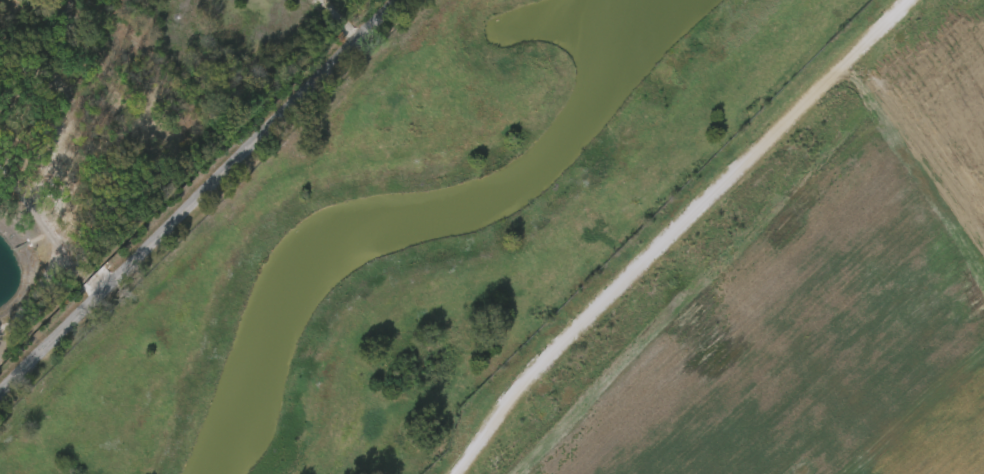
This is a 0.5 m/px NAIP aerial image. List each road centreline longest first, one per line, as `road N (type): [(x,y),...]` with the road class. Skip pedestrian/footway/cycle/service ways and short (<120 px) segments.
road 1 (residential): [(467,473),(536,382),(916,0)]
road 2 (tertiary): [(383,0),(0,378)]

